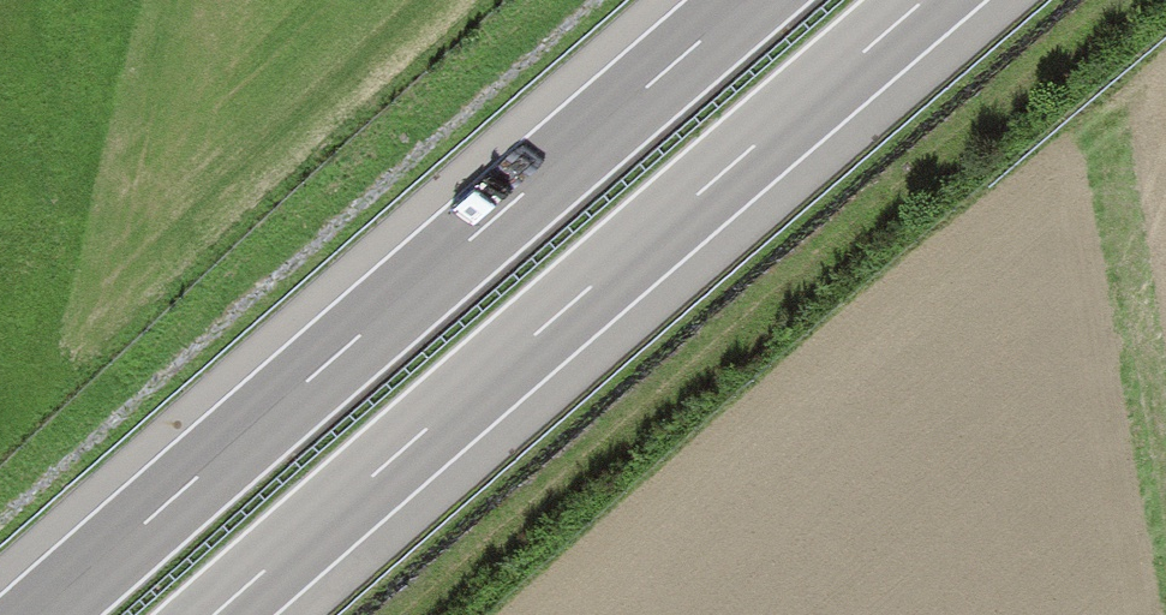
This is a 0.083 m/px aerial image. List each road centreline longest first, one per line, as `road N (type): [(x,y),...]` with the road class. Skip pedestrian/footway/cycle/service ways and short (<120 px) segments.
road 1 (motorway): [(216,614),(926,0)]
road 2 (motorway): [(750,0),(42,614)]

